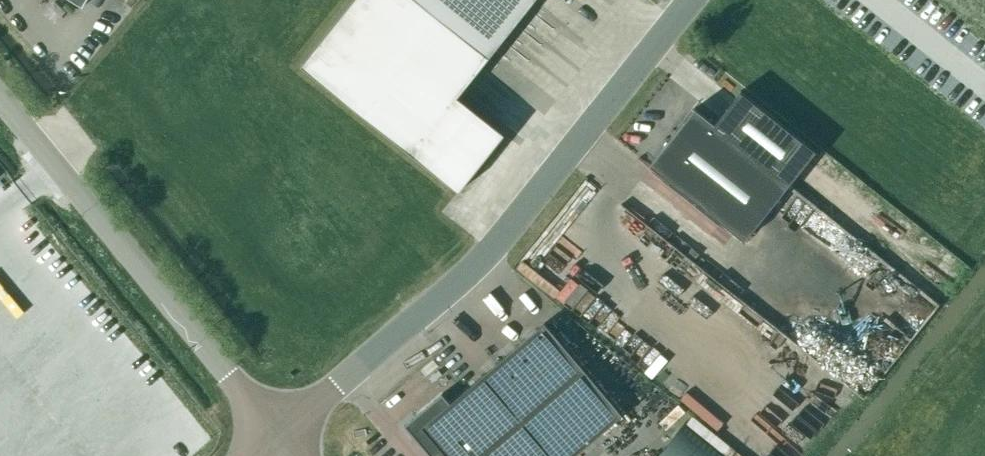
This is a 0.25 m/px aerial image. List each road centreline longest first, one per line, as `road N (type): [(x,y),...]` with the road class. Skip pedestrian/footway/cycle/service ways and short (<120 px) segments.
road 1 (unclassified): [(695,0),(501,247),(436,313),(277,438)]
road 2 (unclassified): [(277,438),(0,98)]

